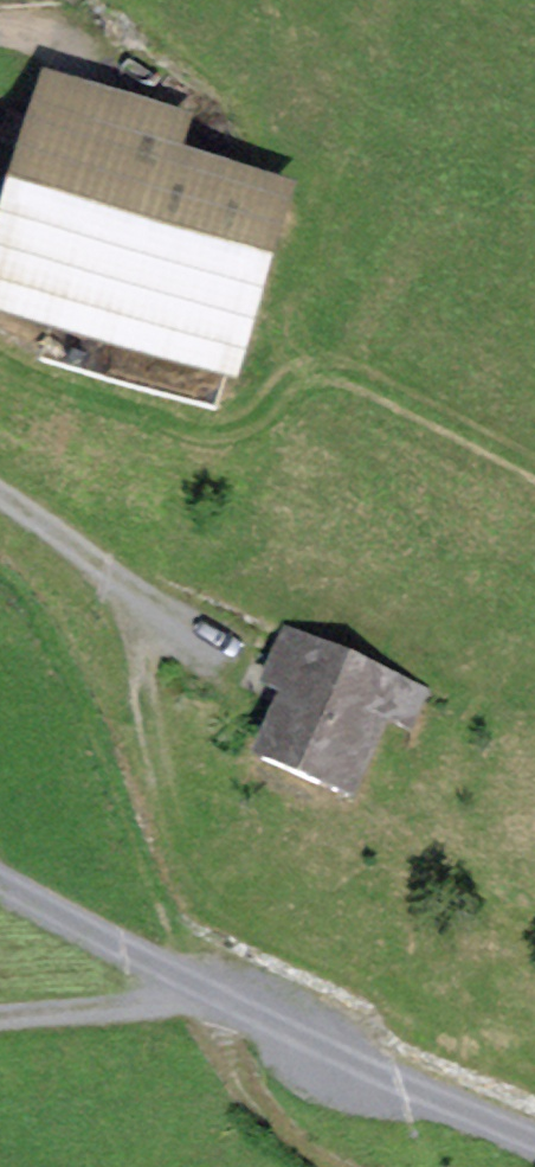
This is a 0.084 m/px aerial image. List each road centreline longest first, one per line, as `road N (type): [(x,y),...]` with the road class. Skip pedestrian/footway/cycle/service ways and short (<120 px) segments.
road 1 (unclassified): [(0,881),(200,986),(534,1140)]
road 2 (track): [(0,502),(215,657)]
road 3 (track): [(147,83),(50,22),(0,25)]

